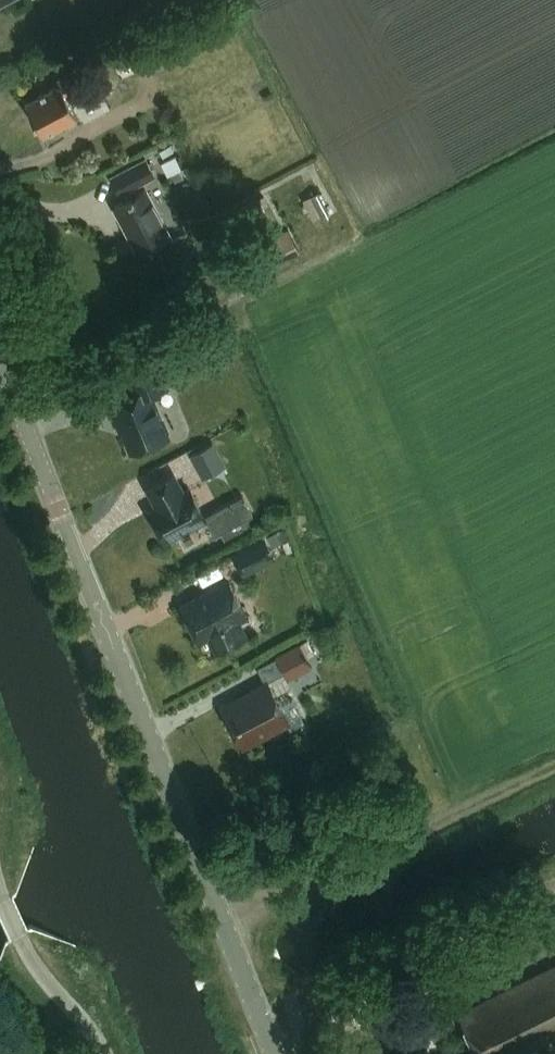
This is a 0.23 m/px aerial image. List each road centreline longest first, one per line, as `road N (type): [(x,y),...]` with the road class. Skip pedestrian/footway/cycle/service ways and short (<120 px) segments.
road 1 (tertiary): [(275,1053),(0,358)]
road 2 (track): [(554,767),(220,919)]
road 3 (unclassified): [(102,1053),(29,948),(0,875)]

